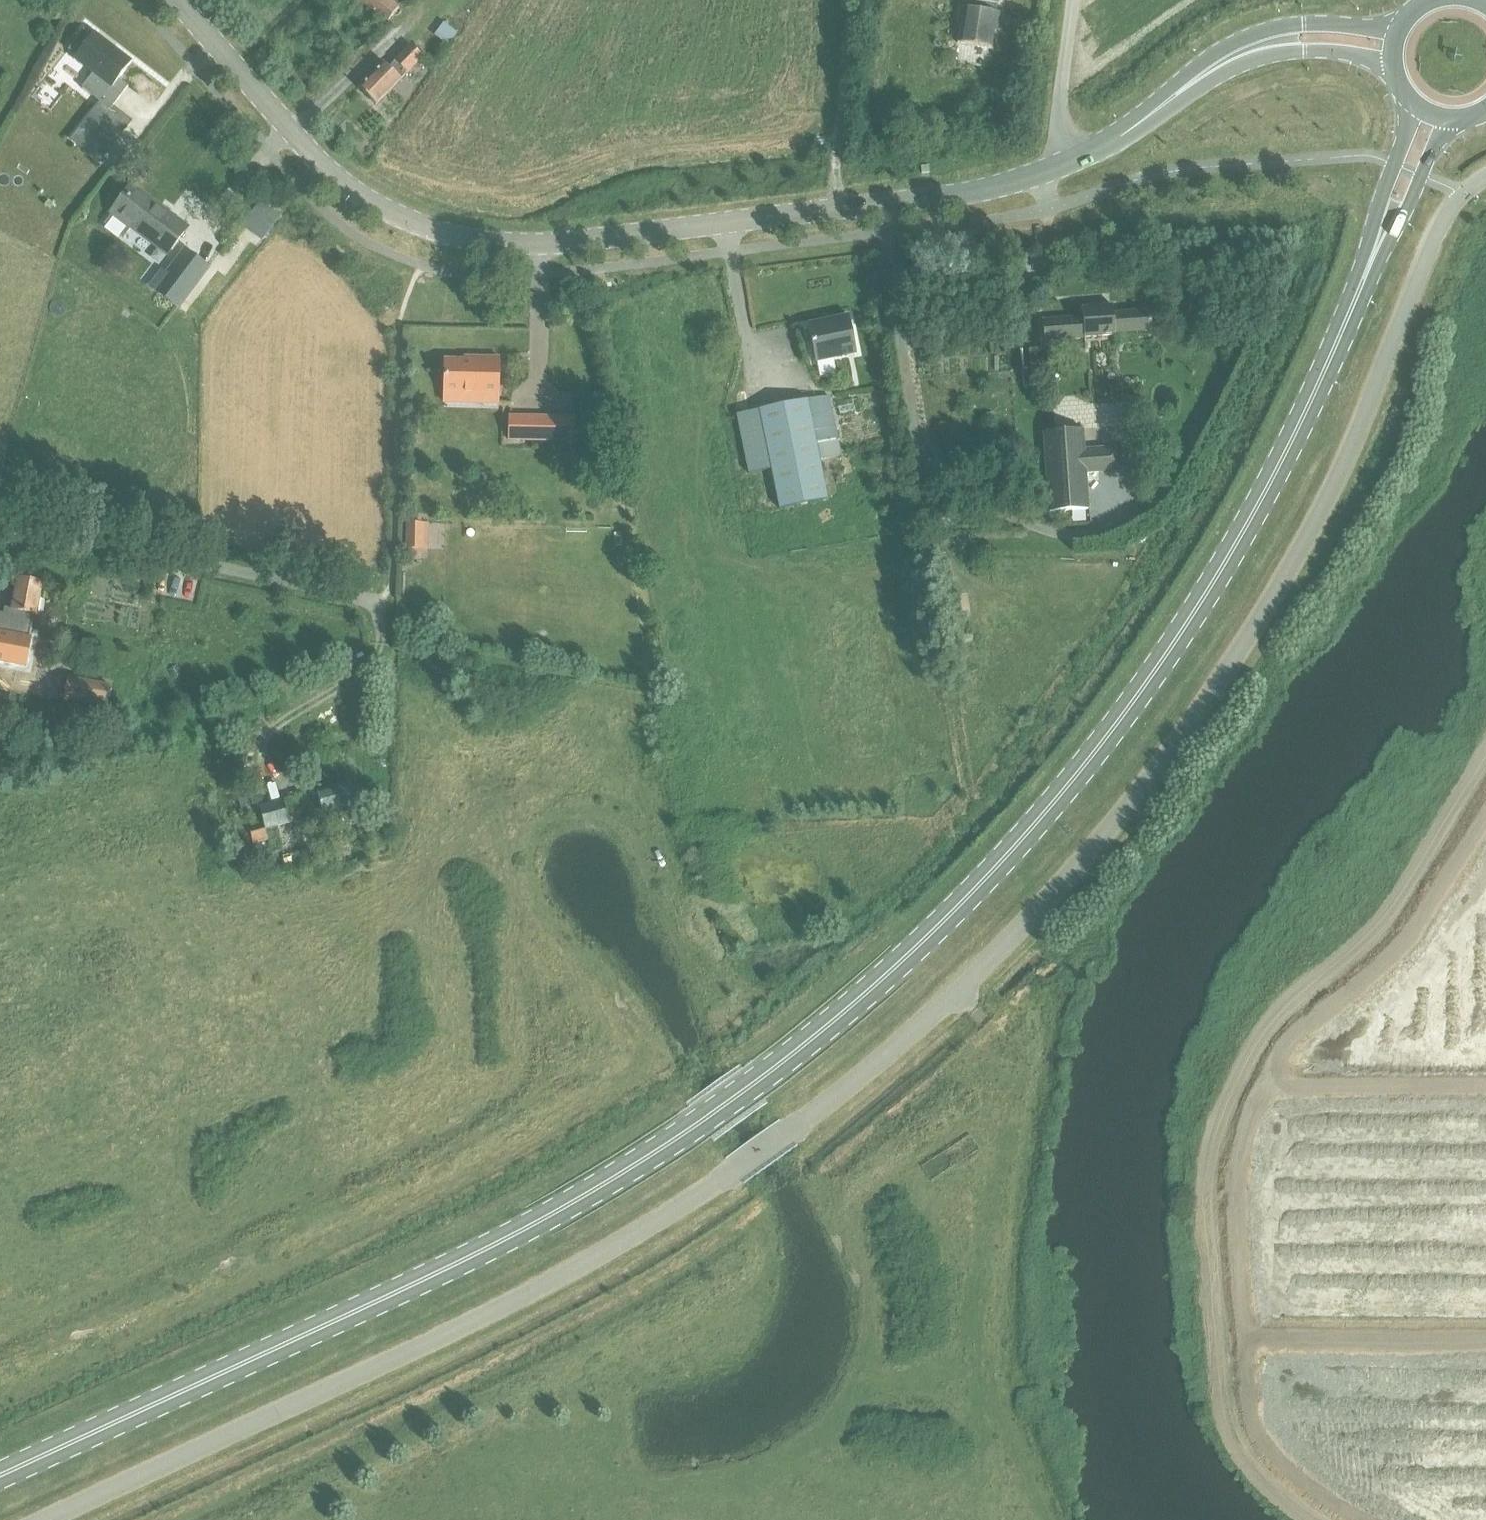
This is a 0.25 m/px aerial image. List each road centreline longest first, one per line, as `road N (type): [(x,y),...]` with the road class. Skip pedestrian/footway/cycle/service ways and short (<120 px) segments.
road 1 (unclassified): [(75,1519),(477,1337),(730,1176),(931,1018),(1092,850),(1208,696),(1292,567),(1349,452),(1439,229),(1485,175)]
road 2 (primary): [(0,1473),(541,1217),(697,1122),(853,1002),(1002,859),(1129,707),(1281,459),(1363,277)]
road 3 (secondary): [(1068,161),(1005,185),(916,202),(592,242),(484,244),(383,210),(340,182),(174,0)]
road 4 (residential): [(372,605),(0,521)]
road 5 (secondary): [(1068,161),(1120,136),(1238,53)]
road 6 (track): [(390,844),(397,662),(384,651)]
road 7 (primary): [(1408,99),(1406,137),(1363,277)]
road 8 (primary): [(1363,277),(1449,119)]
road 9 (secondary): [(1399,25),(1289,27),(1265,32),(1238,53)]
road 10 (track): [(1080,0),(1068,161)]
road 11 (secondary): [(1238,53),(1343,56),(1392,67)]

